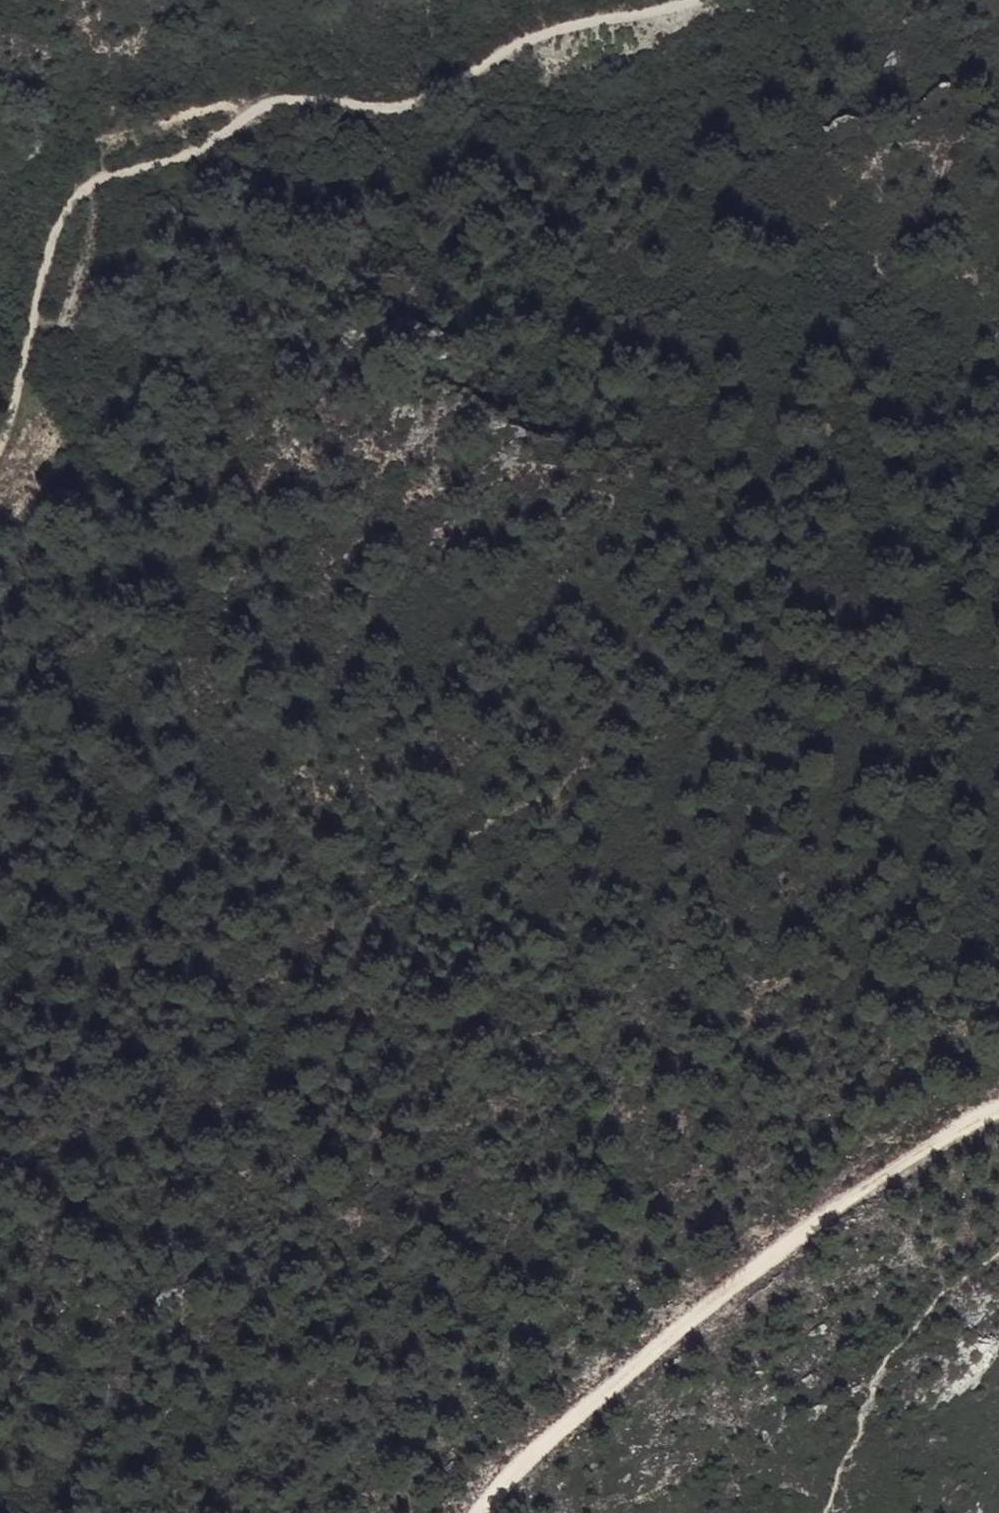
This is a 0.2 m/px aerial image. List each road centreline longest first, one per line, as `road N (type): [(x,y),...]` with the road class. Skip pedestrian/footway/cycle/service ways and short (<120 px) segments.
road 1 (track): [(0,439),(23,397),(53,245),(94,187),(182,159),(280,94),(425,97),(529,40),(701,0)]
road 2 (track): [(483,1512),(531,1453),(886,1171),(998,1100)]

